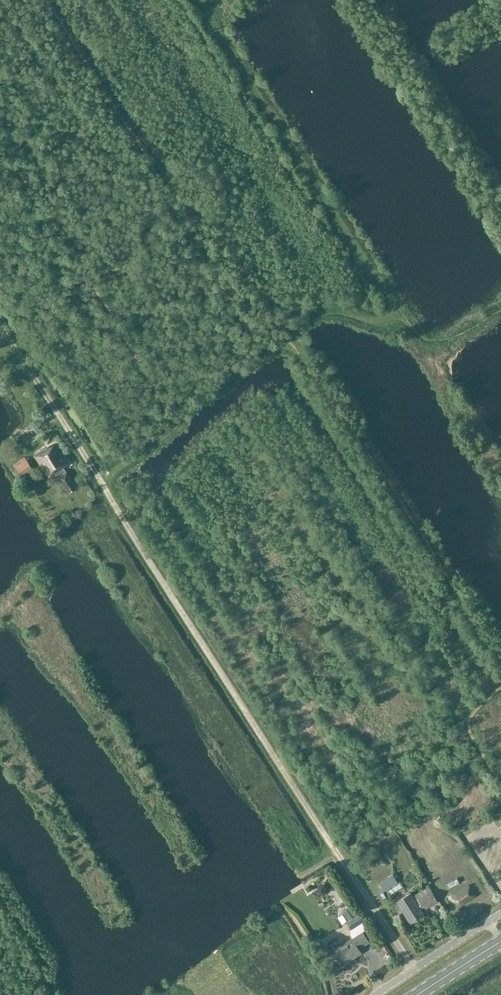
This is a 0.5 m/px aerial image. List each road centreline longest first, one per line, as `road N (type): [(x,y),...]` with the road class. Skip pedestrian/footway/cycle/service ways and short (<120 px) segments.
road 1 (track): [(175,425),(321,315),(374,323),(392,311),(197,0)]
road 2 (track): [(415,969),(98,477)]
road 3 (track): [(500,656),(289,335)]
road 4 (track): [(98,477),(0,323)]
road 5 (unclassified): [(376,994),(500,913)]
road 6 (track): [(500,783),(467,724),(500,686)]

